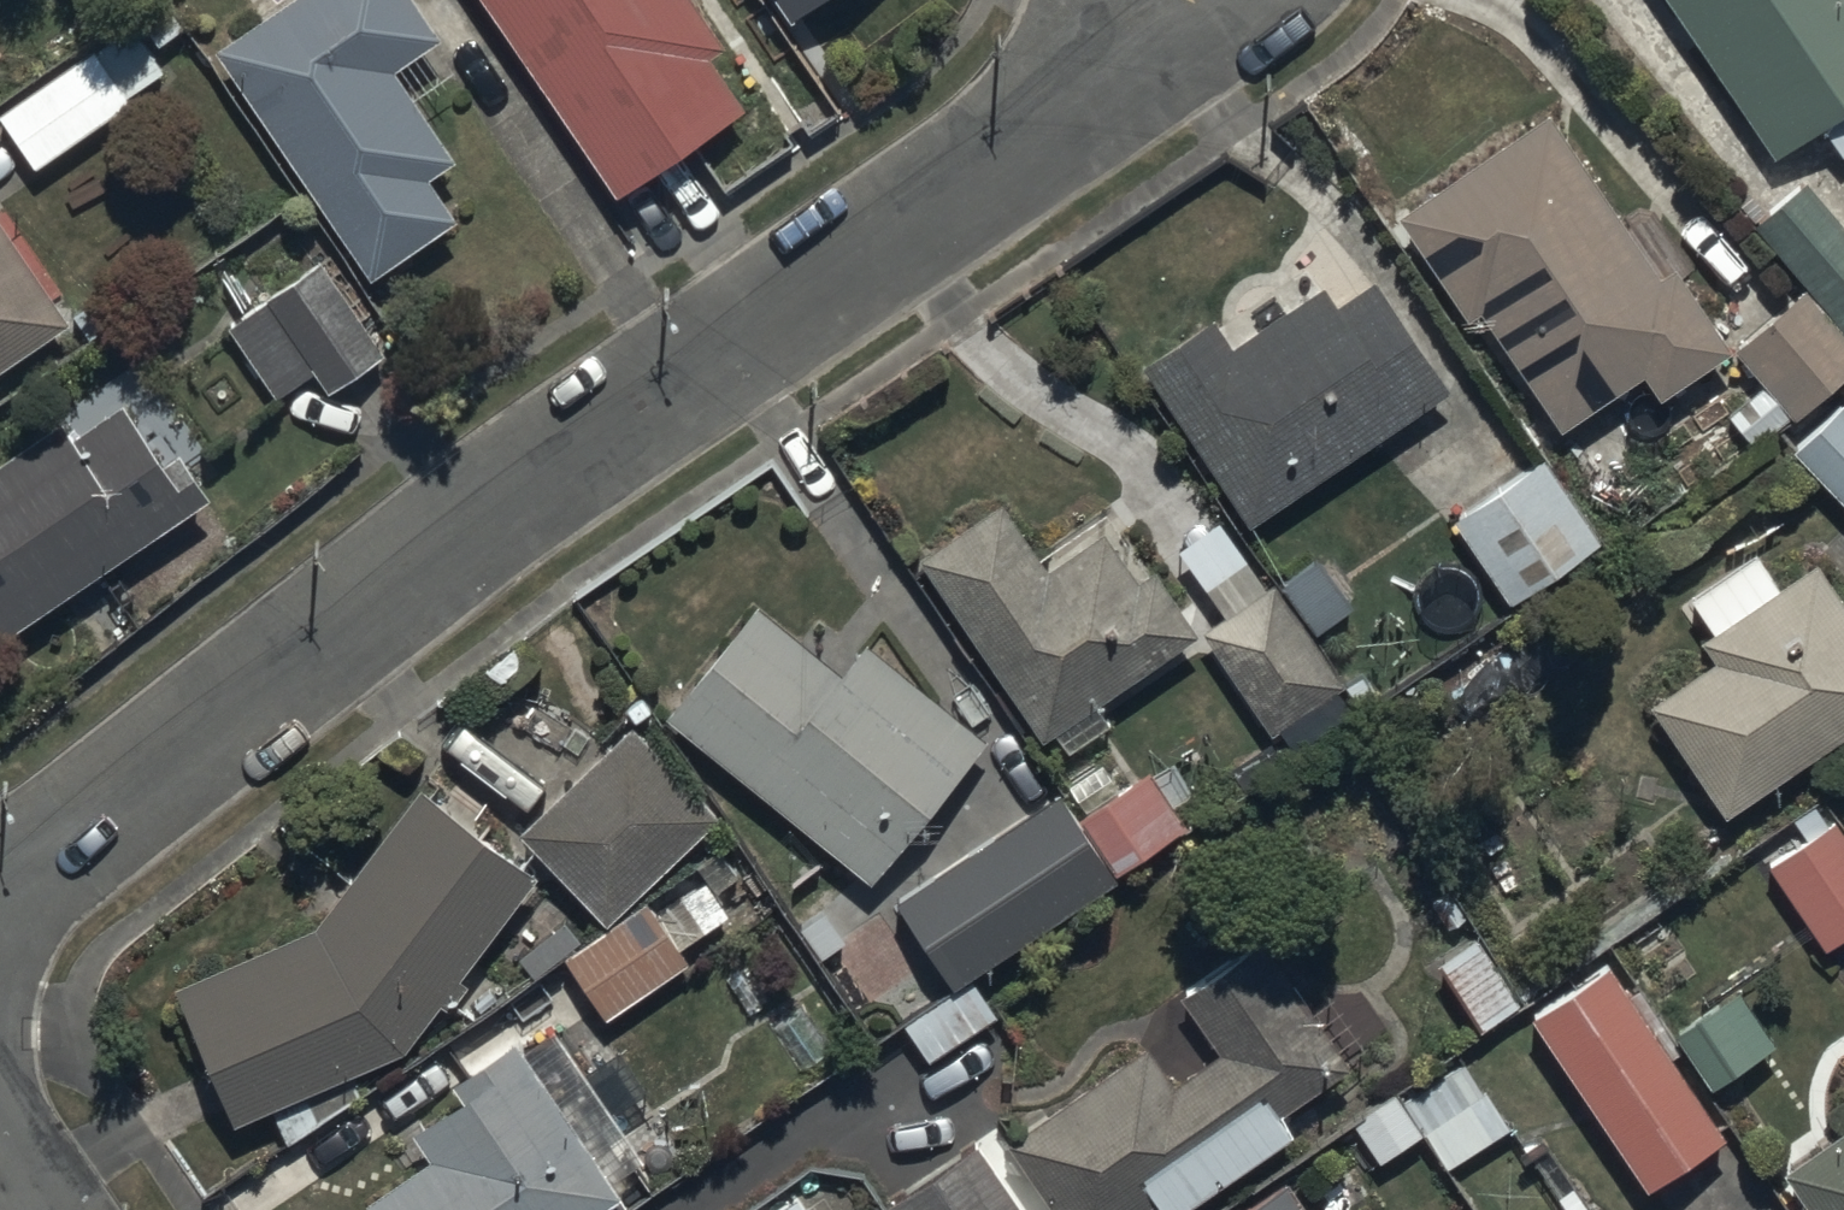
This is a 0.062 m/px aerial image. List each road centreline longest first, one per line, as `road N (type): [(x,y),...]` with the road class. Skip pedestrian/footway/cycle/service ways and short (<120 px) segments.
road 1 (residential): [(0,888),(608,419),(1037,132),(1128,54),(1168,0)]

